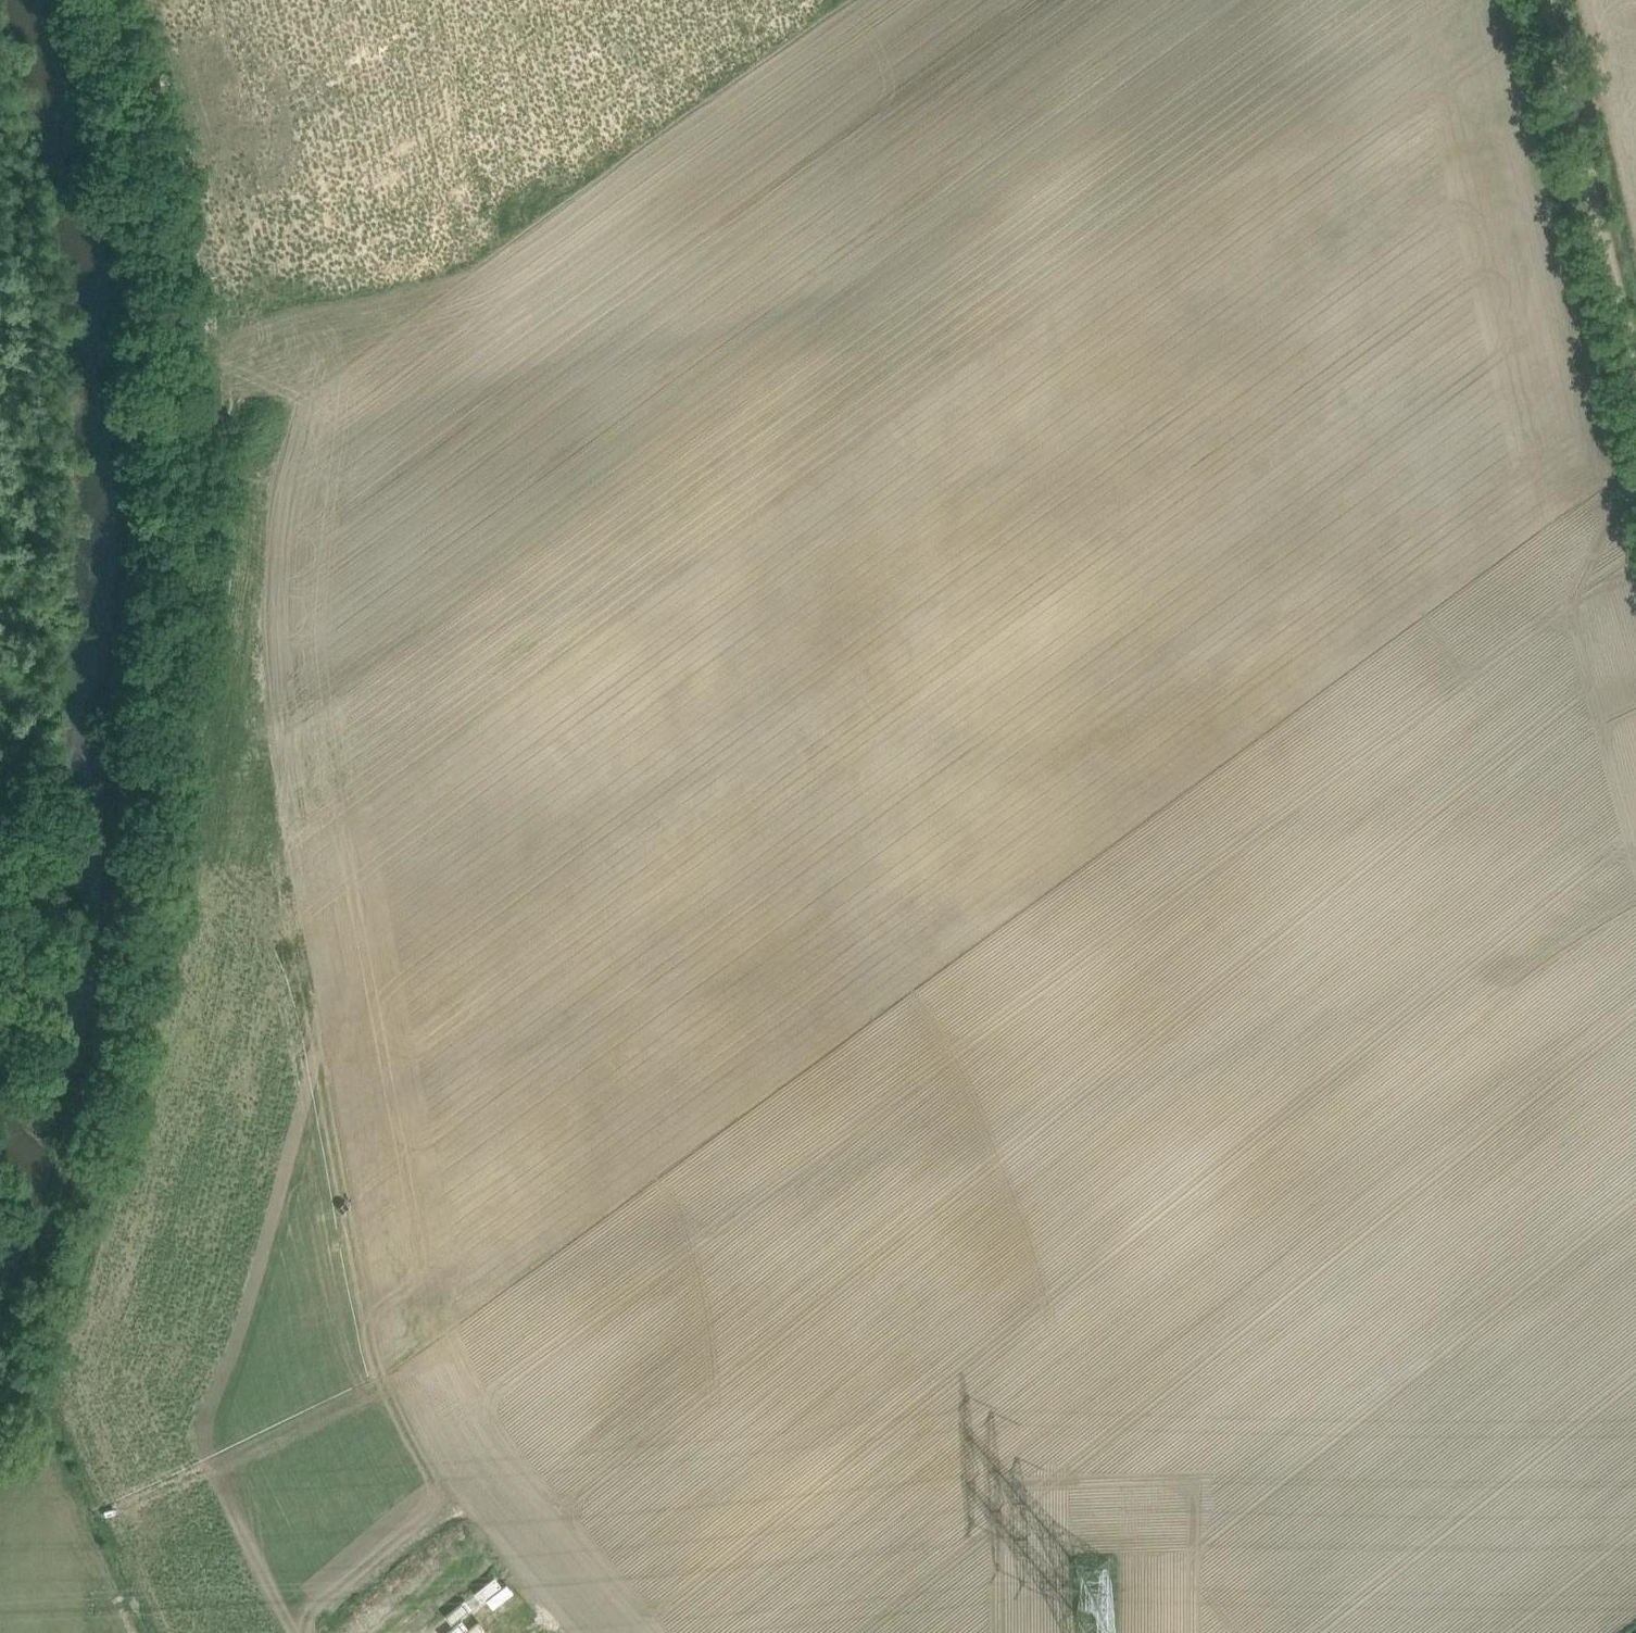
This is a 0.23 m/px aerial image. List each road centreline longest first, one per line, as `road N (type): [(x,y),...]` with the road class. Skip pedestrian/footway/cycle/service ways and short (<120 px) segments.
road 1 (track): [(1549,0),(1635,367)]

